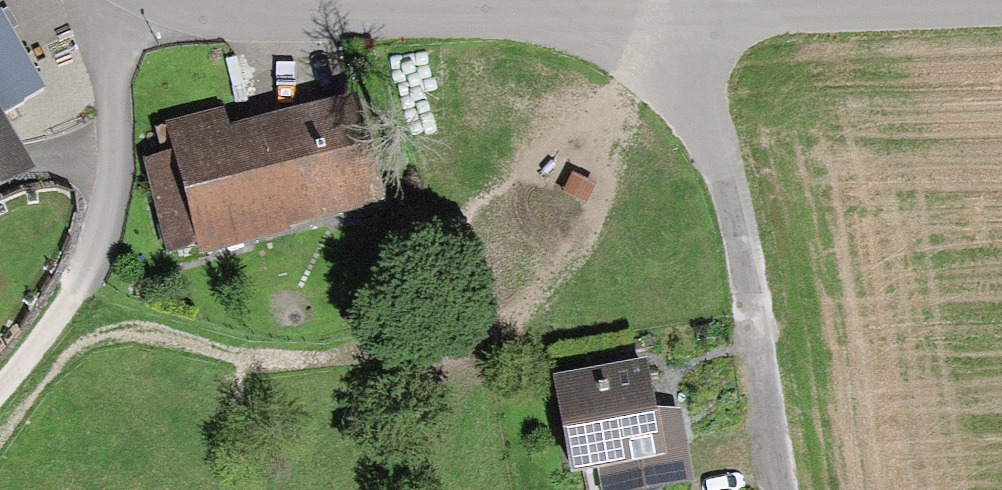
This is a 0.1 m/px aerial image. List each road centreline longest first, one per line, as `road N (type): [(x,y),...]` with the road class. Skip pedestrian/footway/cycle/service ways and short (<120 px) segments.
road 1 (residential): [(672,35),(236,14),(182,0)]
road 2 (residential): [(672,35),(719,194),(774,489)]
road 3 (track): [(0,389),(62,322),(117,134),(114,0)]
road 4 (residential): [(1001,17),(672,35)]

